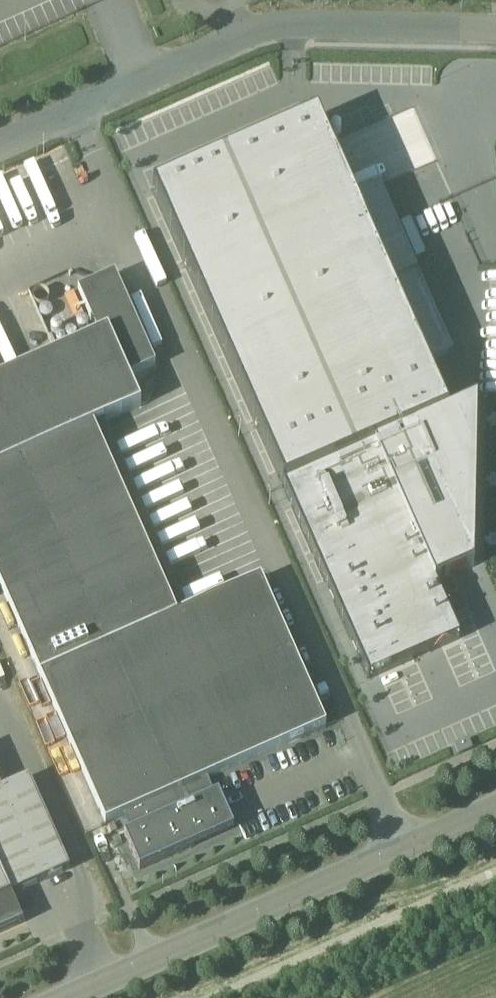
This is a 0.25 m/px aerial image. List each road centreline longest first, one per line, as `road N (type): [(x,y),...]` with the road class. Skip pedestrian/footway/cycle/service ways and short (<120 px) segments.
road 1 (unclassified): [(0,145),(246,34),(289,24),(495,27)]
road 2 (unclassified): [(71,997),(495,807)]

